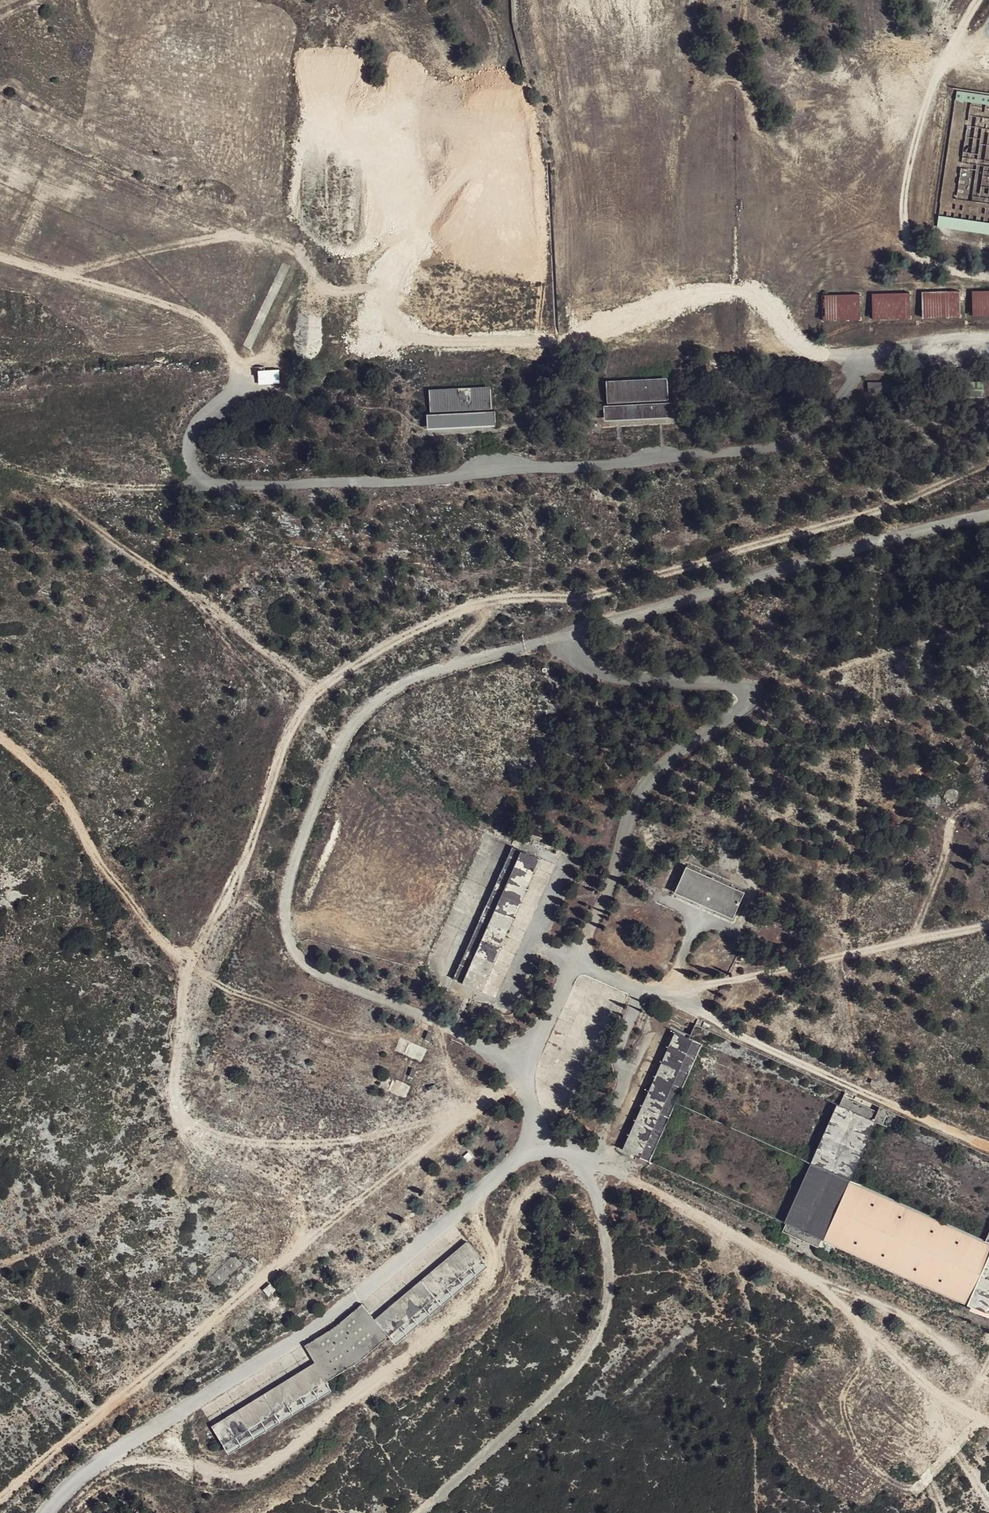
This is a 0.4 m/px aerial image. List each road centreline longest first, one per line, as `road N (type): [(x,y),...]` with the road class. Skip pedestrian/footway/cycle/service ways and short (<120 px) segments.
road 1 (unclassified): [(525,1149),(532,1115),(522,1082),(480,1044),(313,972),(290,942),(298,859),(346,736),(375,703),(437,677),(880,539),(988,515)]
road 2 (track): [(203,970),(314,692),(385,647),(490,601),(598,594),(988,468)]
road 3 (track): [(0,1502),(305,1250),(342,1192),(240,1190),(209,1170),(189,1128),(178,1066),(203,970)]
road 4 (unclassified): [(988,351),(874,356),(839,415),(769,452),(223,487)]
road 5 (unclassified): [(51,1512),(127,1450),(369,1287),(525,1149)]
road 6 (track): [(988,1419),(928,1381),(909,1358),(788,1268),(529,1130)]
road 7 (track): [(860,370),(815,356),(744,292),(710,293),(545,347),(378,341)]
road 8 (unclassified): [(420,1512),(570,1378),(604,1331),(611,1281),(591,1182),(525,1149)]
road 9 (track): [(0,259),(220,335),(239,365),(238,390),(187,427),(185,457),(200,482),(223,487)]
road 10 (track): [(575,948),(619,982),(673,990),(988,924)]
road 11 (track): [(981,0),(924,105),(903,199),(912,246),(936,270),(988,277)]
road 12 (track): [(0,738),(73,807),(95,851),(203,970)]

